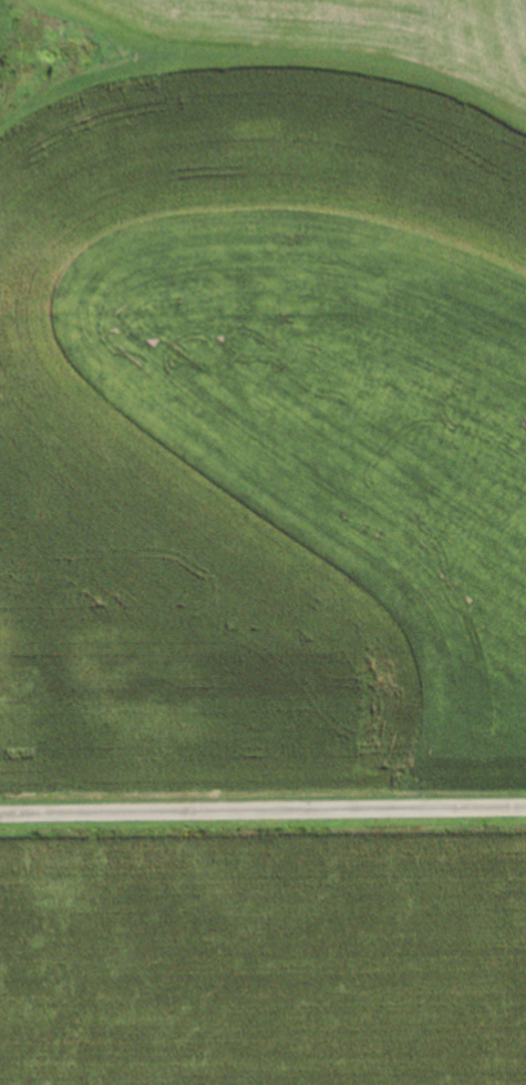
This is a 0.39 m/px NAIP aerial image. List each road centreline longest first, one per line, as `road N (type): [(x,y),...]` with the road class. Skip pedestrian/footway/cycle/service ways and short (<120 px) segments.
road 1 (residential): [(0,814),(525,807)]

